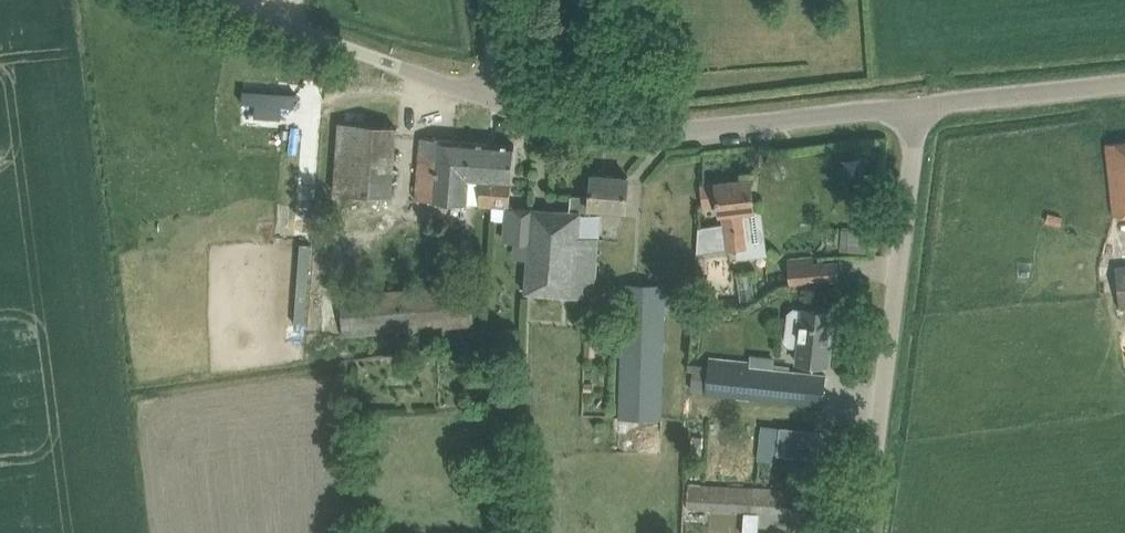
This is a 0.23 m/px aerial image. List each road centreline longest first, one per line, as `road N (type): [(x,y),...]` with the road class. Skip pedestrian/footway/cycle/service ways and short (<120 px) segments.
road 1 (unclassified): [(920,106),(670,129),(562,120),(493,100)]
road 2 (unclassified): [(866,532),(920,106)]
road 3 (unclassified): [(493,100),(213,0)]
road 4 (unclassified): [(920,106),(1124,85)]

